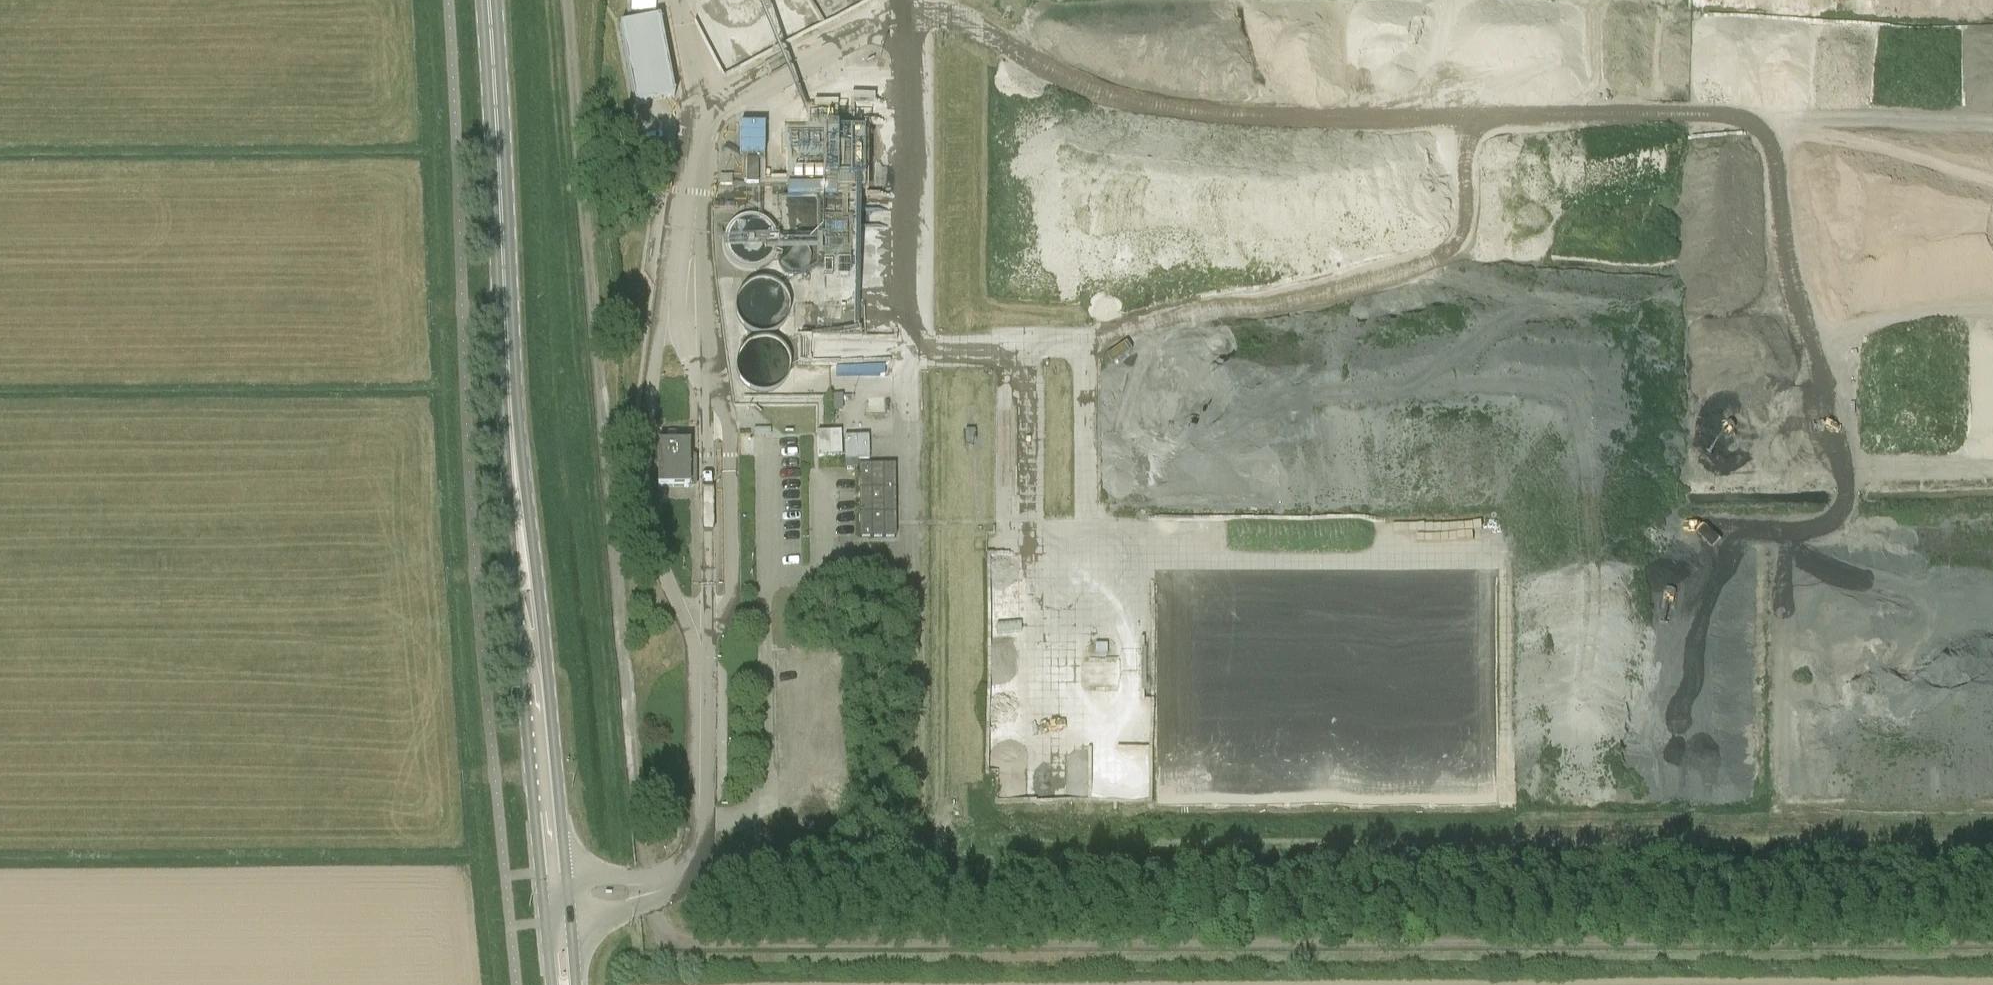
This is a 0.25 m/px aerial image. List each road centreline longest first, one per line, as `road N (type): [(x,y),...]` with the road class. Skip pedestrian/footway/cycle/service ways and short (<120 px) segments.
road 1 (primary): [(564,984),(491,0)]

